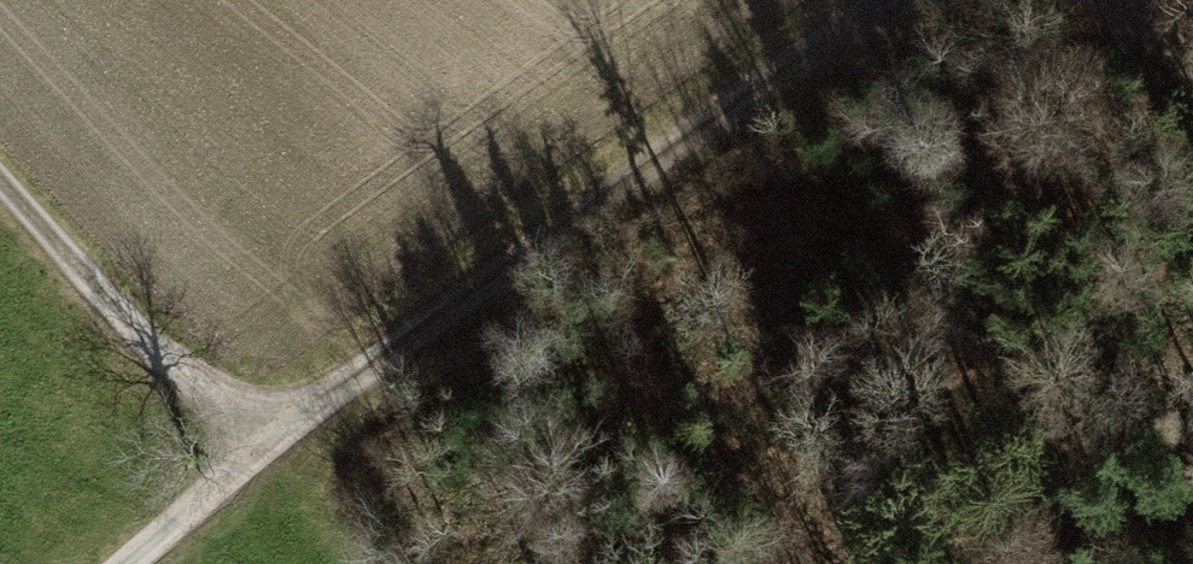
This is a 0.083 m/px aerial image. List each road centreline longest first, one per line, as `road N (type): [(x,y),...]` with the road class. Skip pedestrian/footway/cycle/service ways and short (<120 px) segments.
road 1 (track): [(896,0),(426,324),(123,563)]
road 2 (track): [(0,180),(258,451)]

